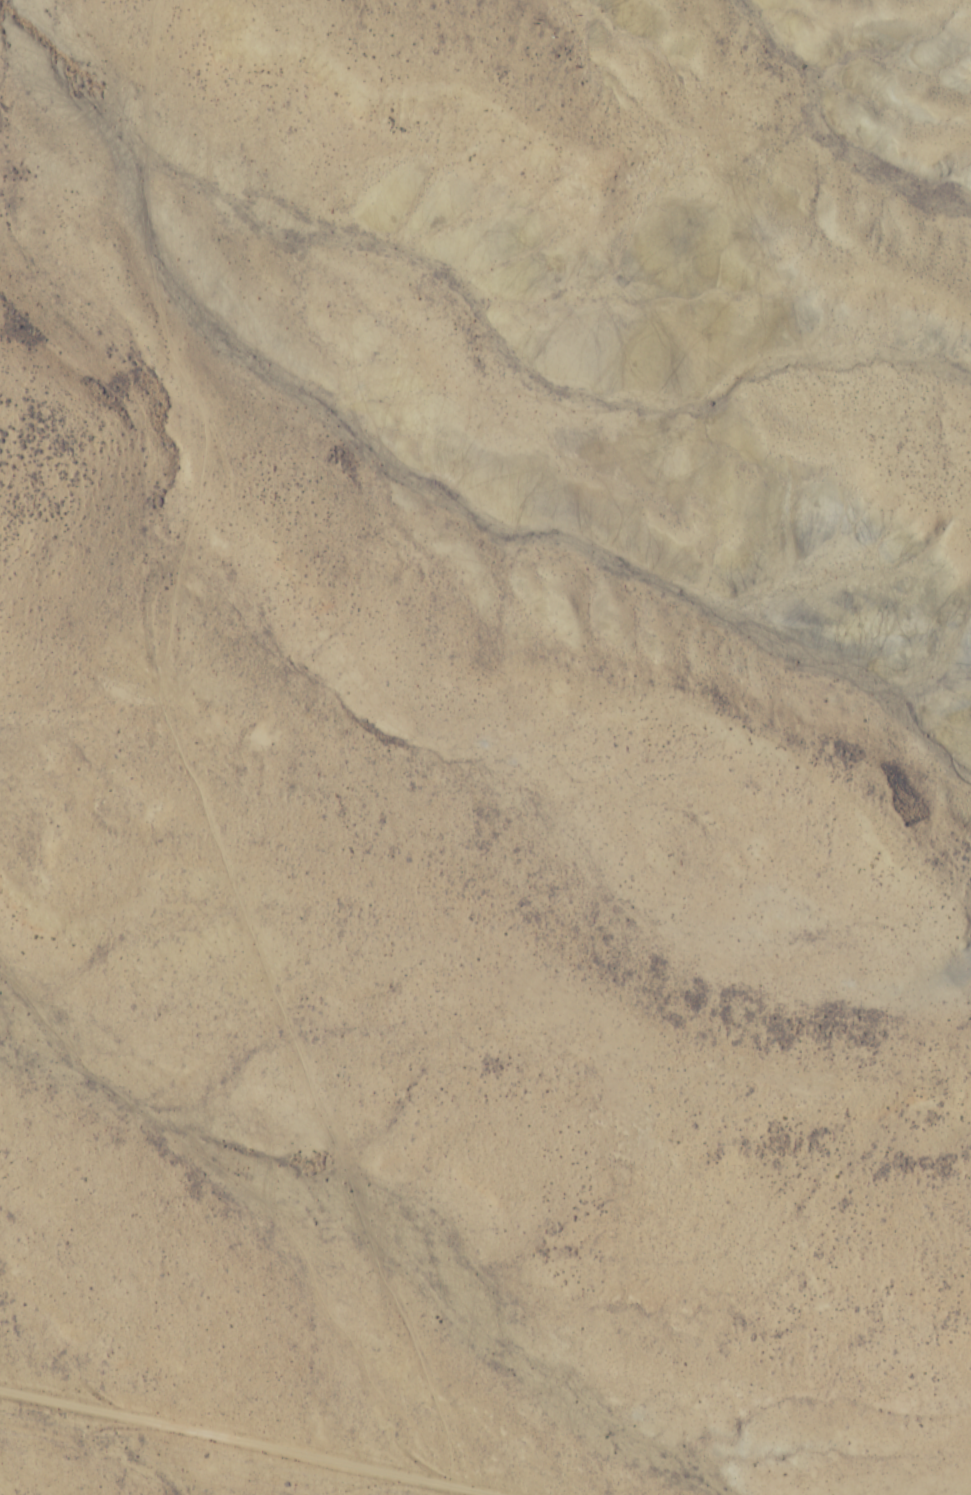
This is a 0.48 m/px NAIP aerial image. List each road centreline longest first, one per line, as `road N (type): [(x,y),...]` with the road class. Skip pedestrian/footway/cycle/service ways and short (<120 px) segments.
road 1 (tertiary): [(602,1494),(0,1373)]

